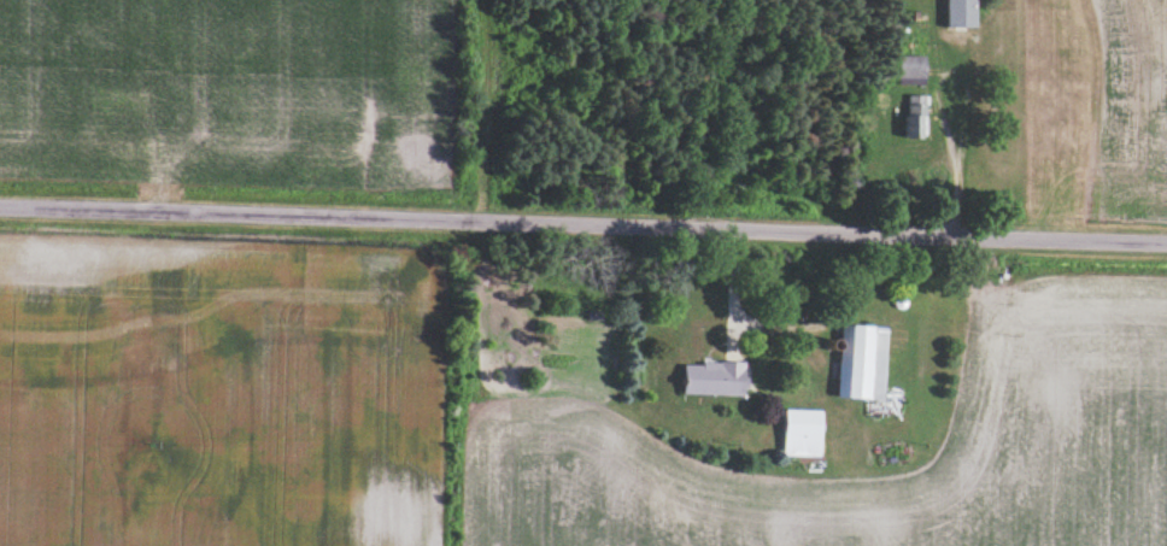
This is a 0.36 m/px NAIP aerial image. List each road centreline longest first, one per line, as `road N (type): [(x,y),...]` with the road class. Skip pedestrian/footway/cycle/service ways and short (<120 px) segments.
road 1 (residential): [(0,207),(1166,248)]

